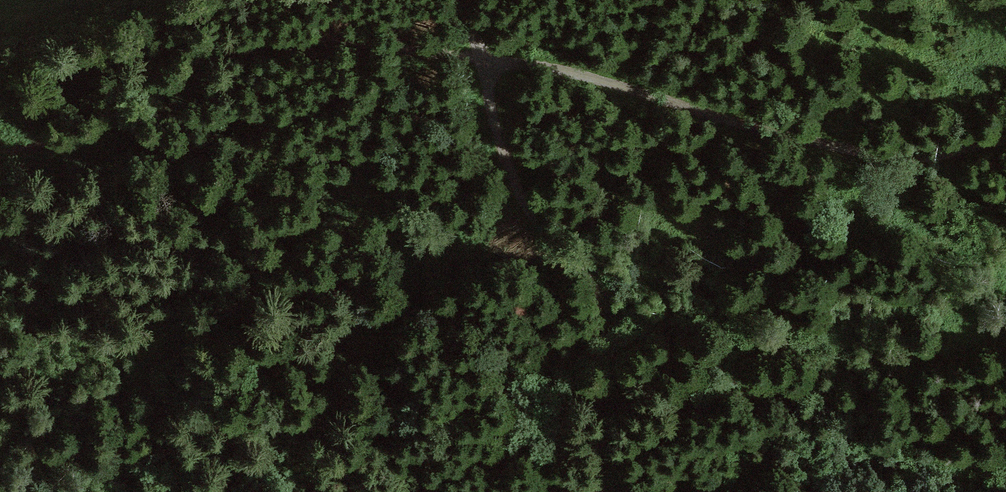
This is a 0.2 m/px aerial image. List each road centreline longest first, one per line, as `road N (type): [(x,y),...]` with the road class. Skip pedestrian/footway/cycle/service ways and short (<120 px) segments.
road 1 (track): [(0,149),(75,139),(224,55),(292,44),(524,57),(868,157),(925,160),(1005,142)]
road 2 (track): [(468,0),(501,141),(527,206),(604,299),(603,491)]

